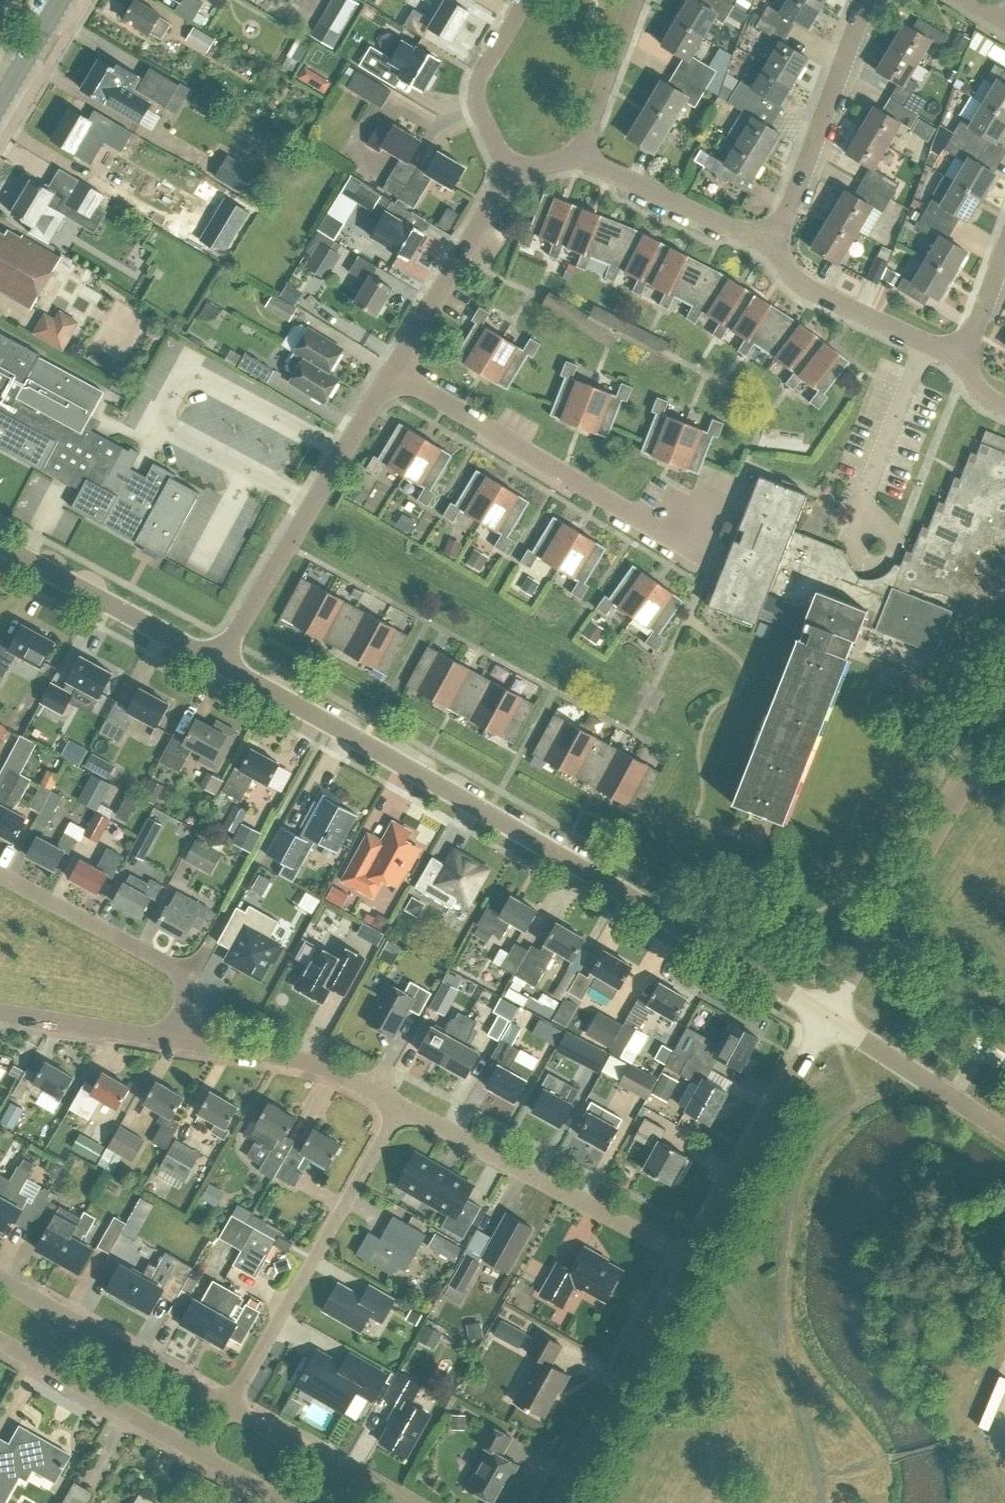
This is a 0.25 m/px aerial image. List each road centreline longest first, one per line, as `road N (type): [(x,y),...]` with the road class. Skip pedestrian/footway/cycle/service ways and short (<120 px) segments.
road 1 (unclassified): [(823,1012),(223,656)]
road 2 (residential): [(227,1407),(405,1101)]
road 3 (residential): [(823,1012),(1004,710)]
road 4 (residential): [(692,546),(388,371)]
road 5 (residential): [(223,656),(388,371)]
road 6 (residential): [(686,1251),(405,1101)]
road 7 (unclassified): [(550,1502),(686,1251)]
road 8 (unclassified): [(686,1251),(823,1012)]
road 9 (residential): [(768,251),(866,0)]
road 10 (residential): [(0,874),(168,969),(182,991),(186,1039)]
road 11 (residential): [(227,1407),(0,1279)]
road 12 (unclassified): [(223,656),(0,538)]
road 13 (residential): [(388,371),(512,174)]
road 14 (residential): [(0,1339),(202,1453)]
road 15 (residential): [(405,1101),(332,1067),(186,1039)]
road 16 (residential): [(956,363),(799,284),(768,251)]
road 17 (unclassified): [(1004,1122),(823,1012)]
road 18 (residential): [(768,251),(578,164)]
road 19 (residential): [(512,174),(476,87),(526,0)]
road 20 (residential): [(395,1502),(227,1407)]
road 21 (residential): [(186,1039),(0,1017)]
road 22 (residential): [(578,164),(636,0)]
road 23 (residential): [(956,363),(1004,242)]

